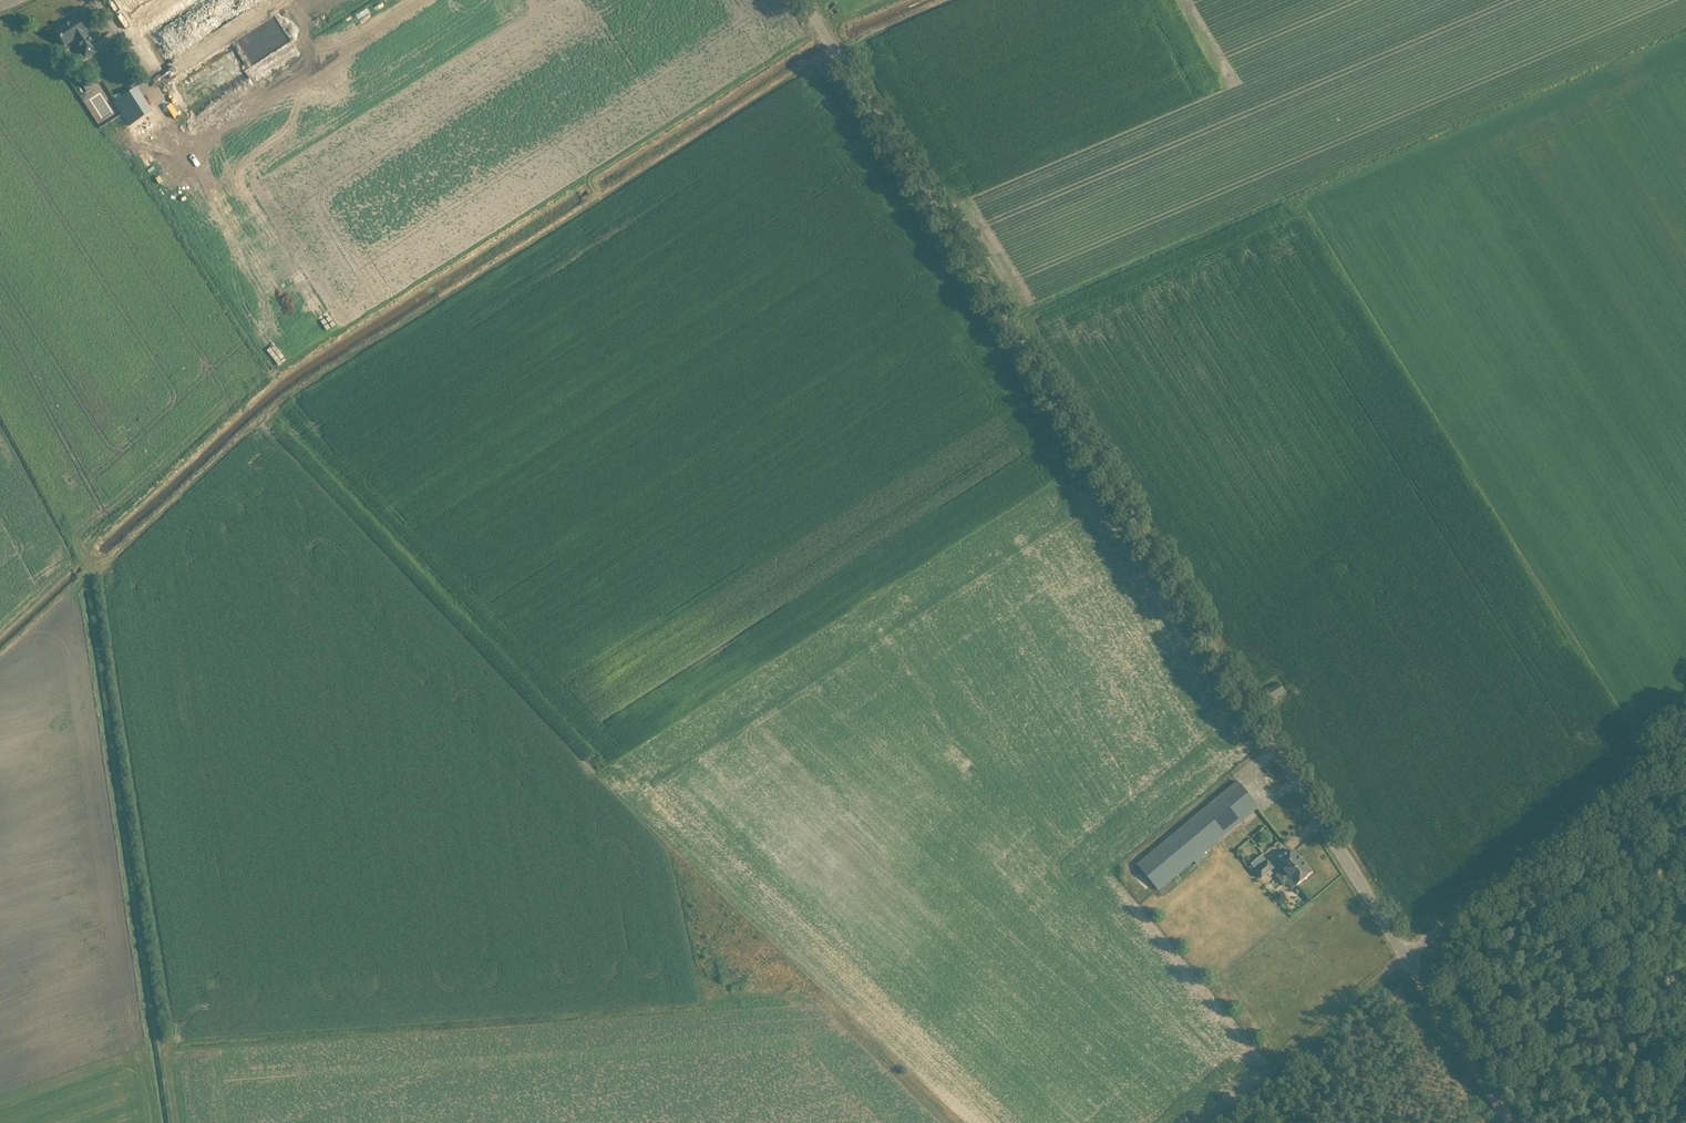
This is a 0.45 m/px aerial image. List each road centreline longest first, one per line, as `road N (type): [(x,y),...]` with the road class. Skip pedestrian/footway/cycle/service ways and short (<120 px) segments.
road 1 (unclassified): [(1412,957),(804,0)]
road 2 (track): [(0,403),(98,580),(178,1122)]
road 3 (unclassified): [(1412,957),(1685,735)]
road 4 (unclassified): [(1519,1122),(1412,957)]
road 5 (track): [(948,1122),(814,994)]
road 6 (track): [(1412,957),(1280,1069)]

